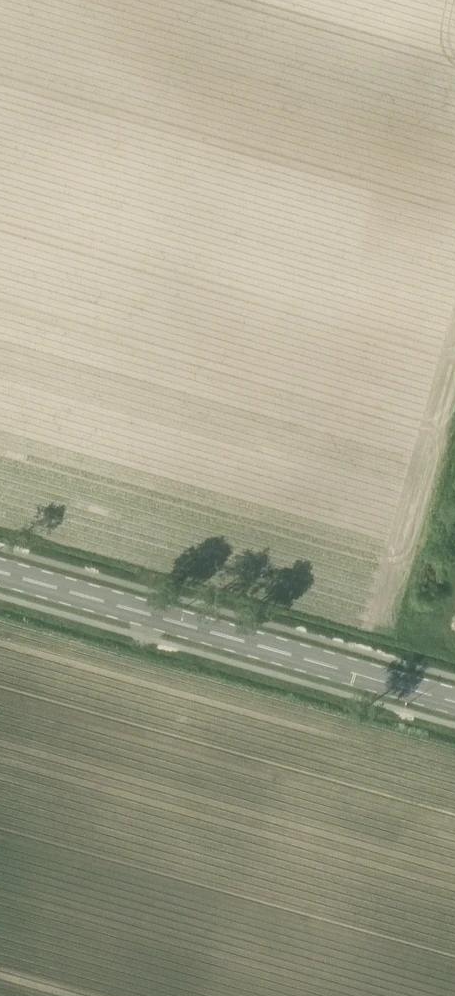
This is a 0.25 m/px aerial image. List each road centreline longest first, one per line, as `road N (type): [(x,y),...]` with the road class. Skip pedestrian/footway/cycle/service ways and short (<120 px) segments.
road 1 (primary): [(454,699),(0,570)]

